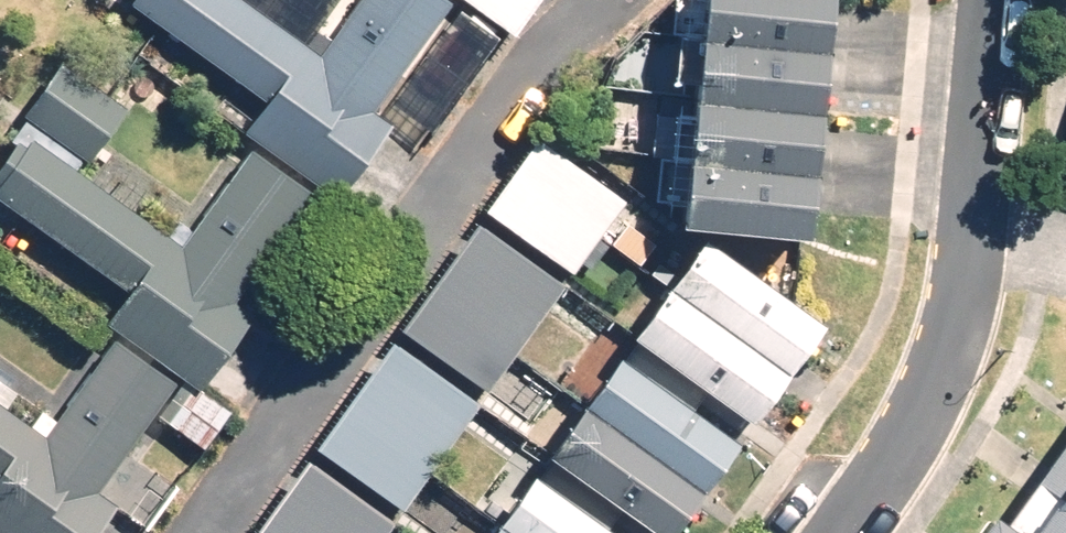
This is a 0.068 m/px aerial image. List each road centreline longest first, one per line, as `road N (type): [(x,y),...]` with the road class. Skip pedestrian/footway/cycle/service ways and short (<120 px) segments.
road 1 (residential): [(996,0),(968,262),(938,375),(832,532)]

